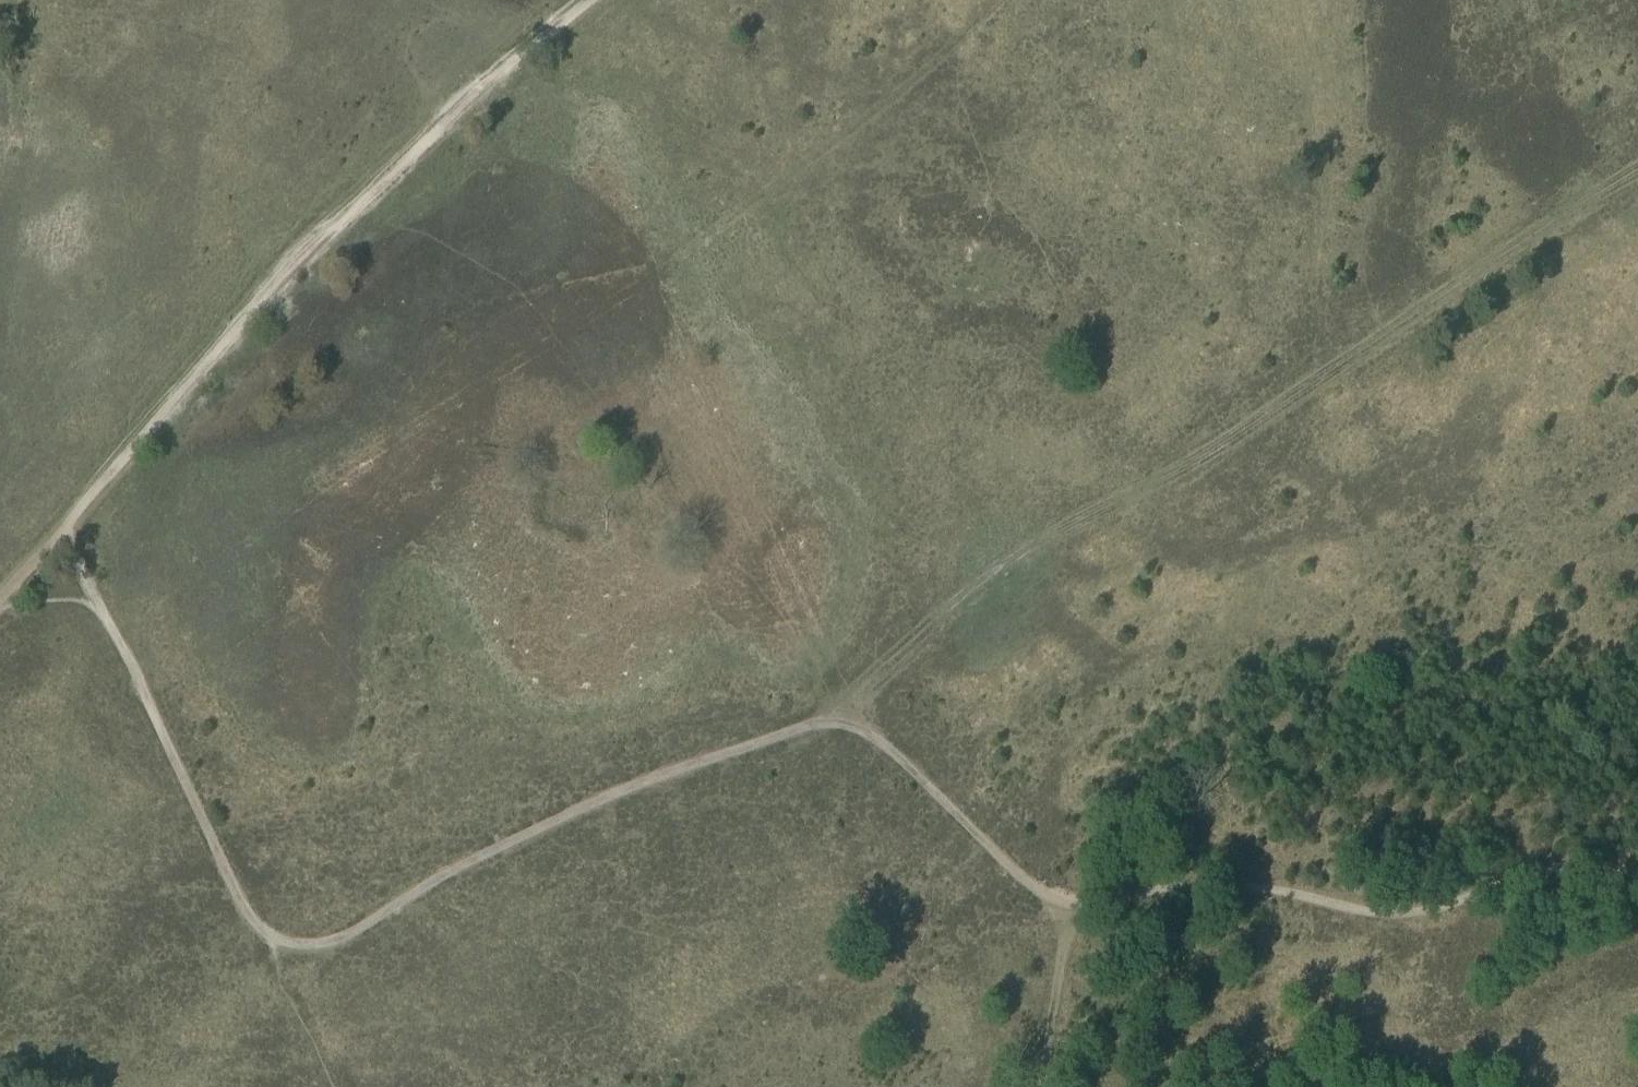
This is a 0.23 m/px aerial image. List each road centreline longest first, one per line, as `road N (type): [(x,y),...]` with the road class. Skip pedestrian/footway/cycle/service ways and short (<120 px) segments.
road 1 (track): [(587,0),(345,223),(55,525)]

